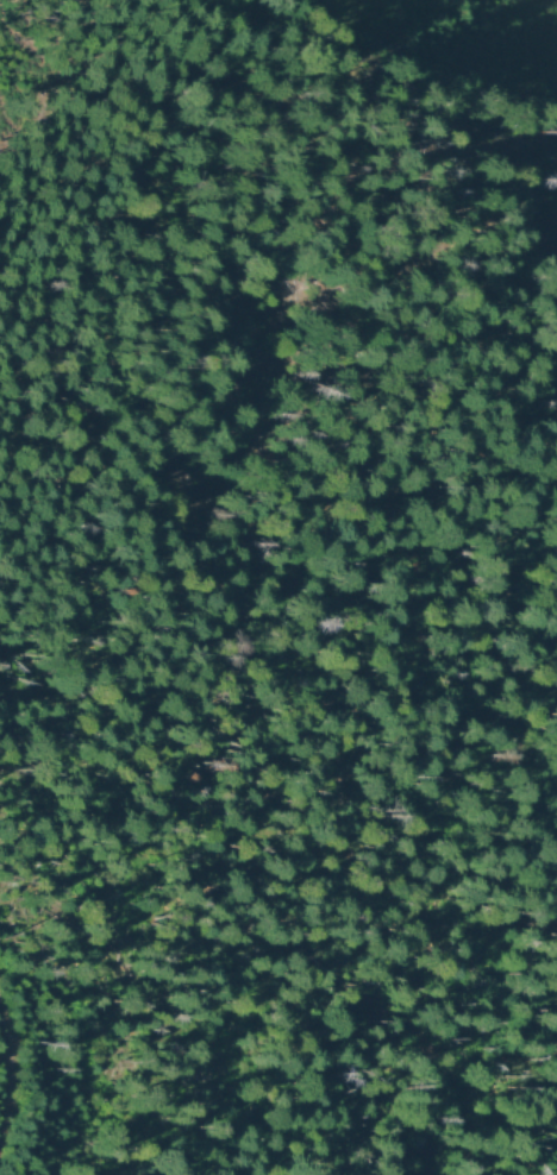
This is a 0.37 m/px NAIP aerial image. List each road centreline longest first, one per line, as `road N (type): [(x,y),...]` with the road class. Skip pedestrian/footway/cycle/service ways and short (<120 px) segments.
road 1 (track): [(0,1150),(10,1086),(0,1020)]

